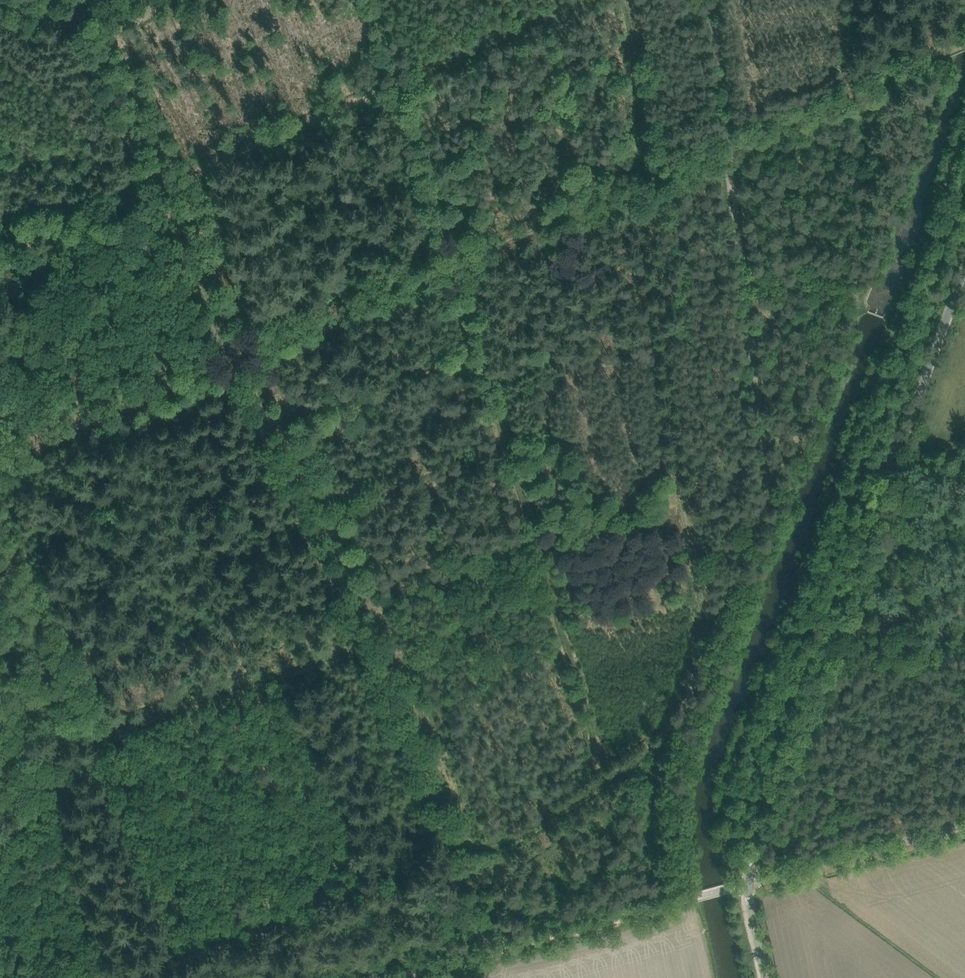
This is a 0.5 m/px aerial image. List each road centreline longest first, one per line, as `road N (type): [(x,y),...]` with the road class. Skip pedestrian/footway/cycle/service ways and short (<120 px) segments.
road 1 (track): [(730,146),(0,459)]
road 2 (track): [(669,737),(448,853),(235,358)]
road 3 (track): [(666,907),(659,763),(765,486),(730,146)]
road 4 (unclassified): [(746,884),(964,281)]
road 5 (track): [(238,356),(83,22),(0,3)]
road 6 (track): [(400,977),(686,900)]
road 7 (unclassified): [(746,884),(964,827)]
road 8 (track): [(730,146),(926,65)]

